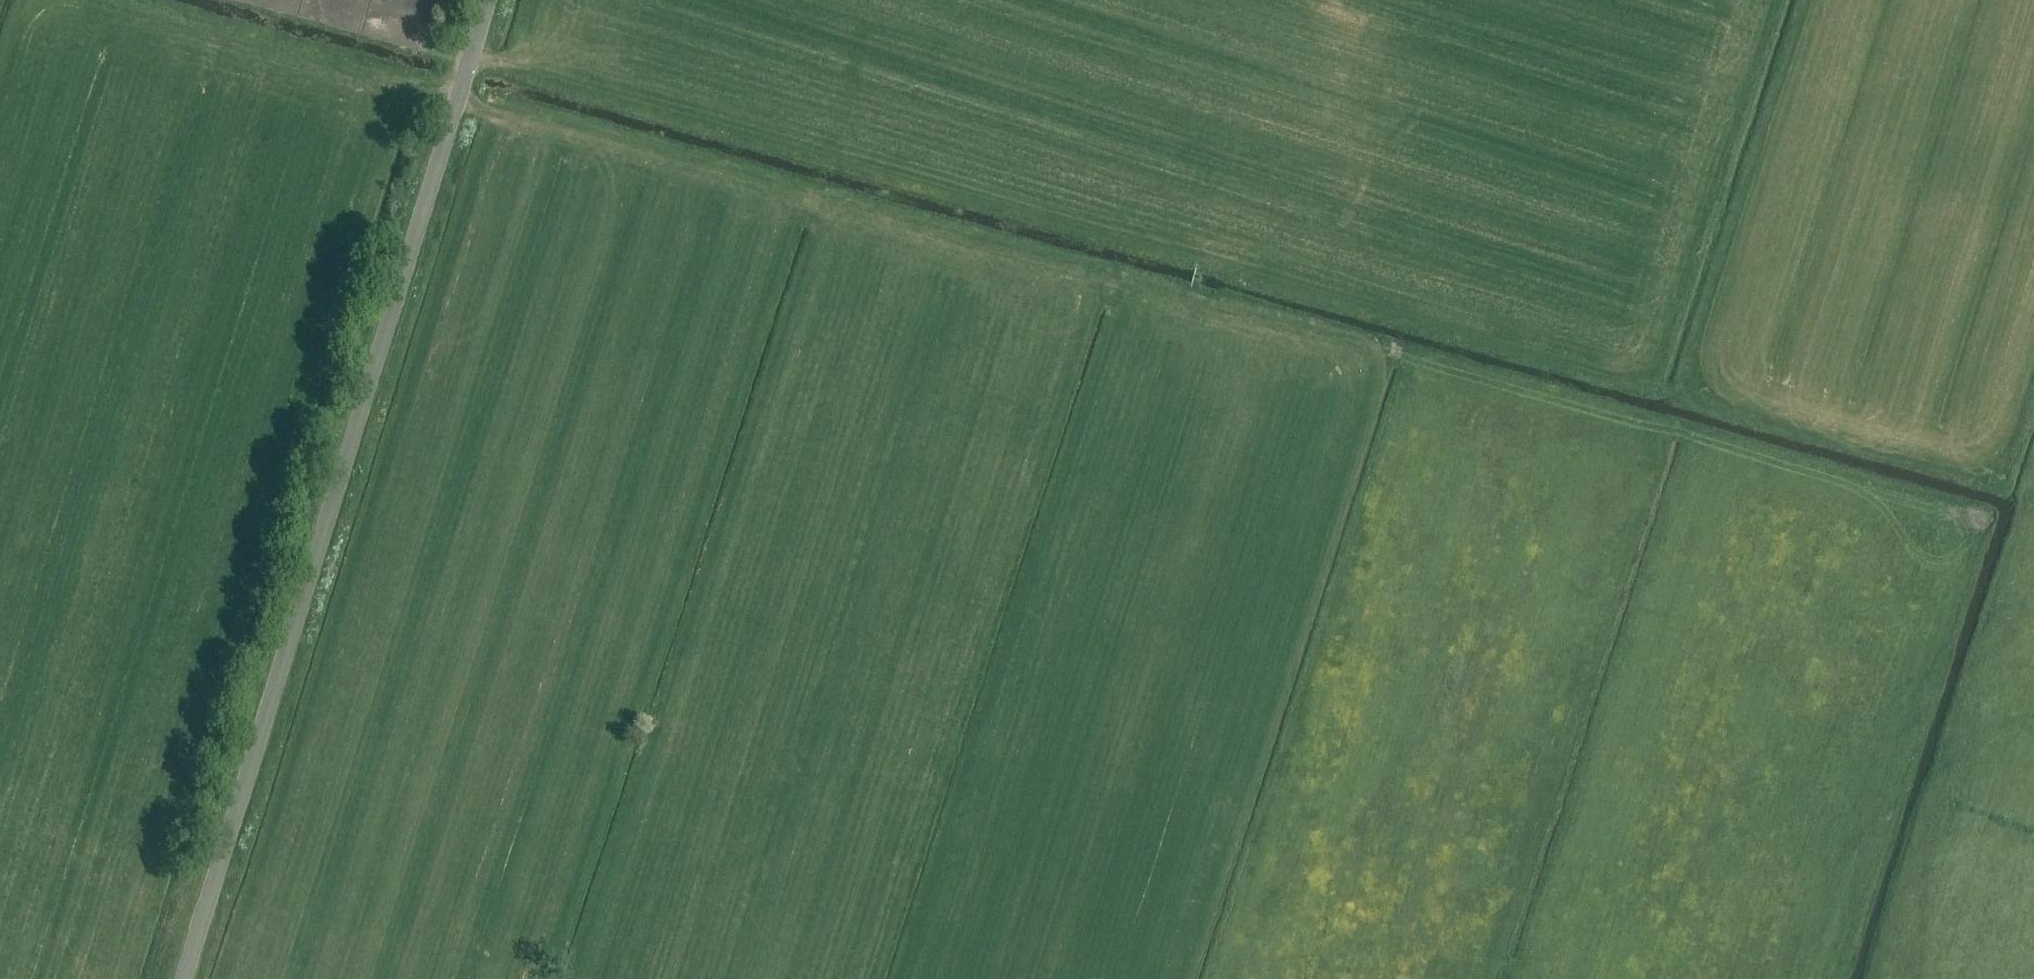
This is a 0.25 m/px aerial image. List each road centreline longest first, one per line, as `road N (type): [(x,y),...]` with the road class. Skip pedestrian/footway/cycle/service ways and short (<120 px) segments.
road 1 (tertiary): [(183,978),(487,0)]

